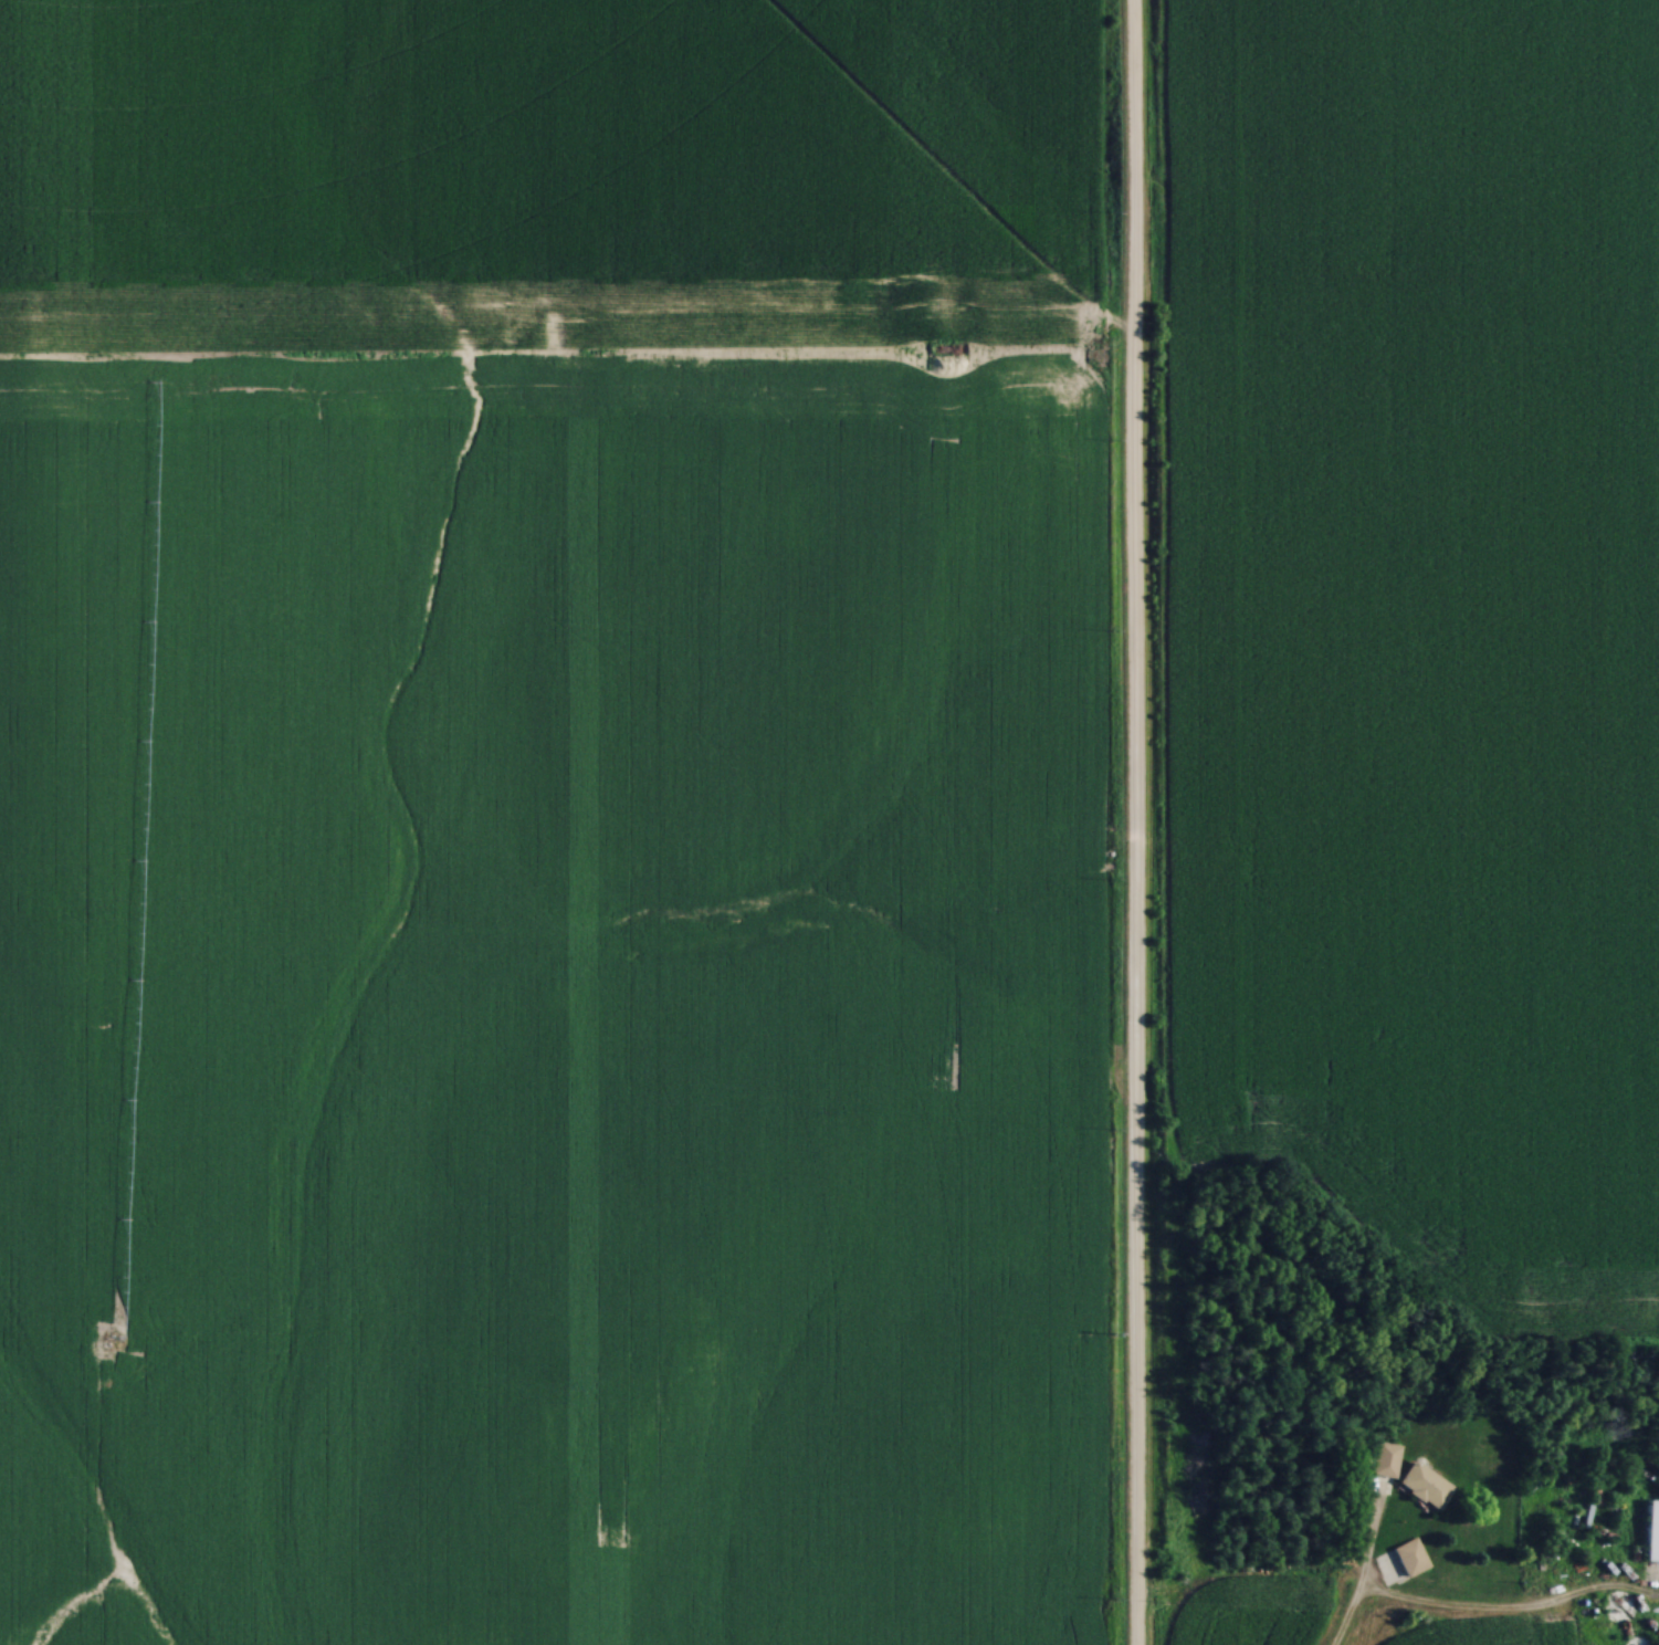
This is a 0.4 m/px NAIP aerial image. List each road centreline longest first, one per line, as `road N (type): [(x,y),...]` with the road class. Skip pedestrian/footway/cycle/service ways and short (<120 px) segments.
road 1 (tertiary): [(1132,1644),(1130,0)]

